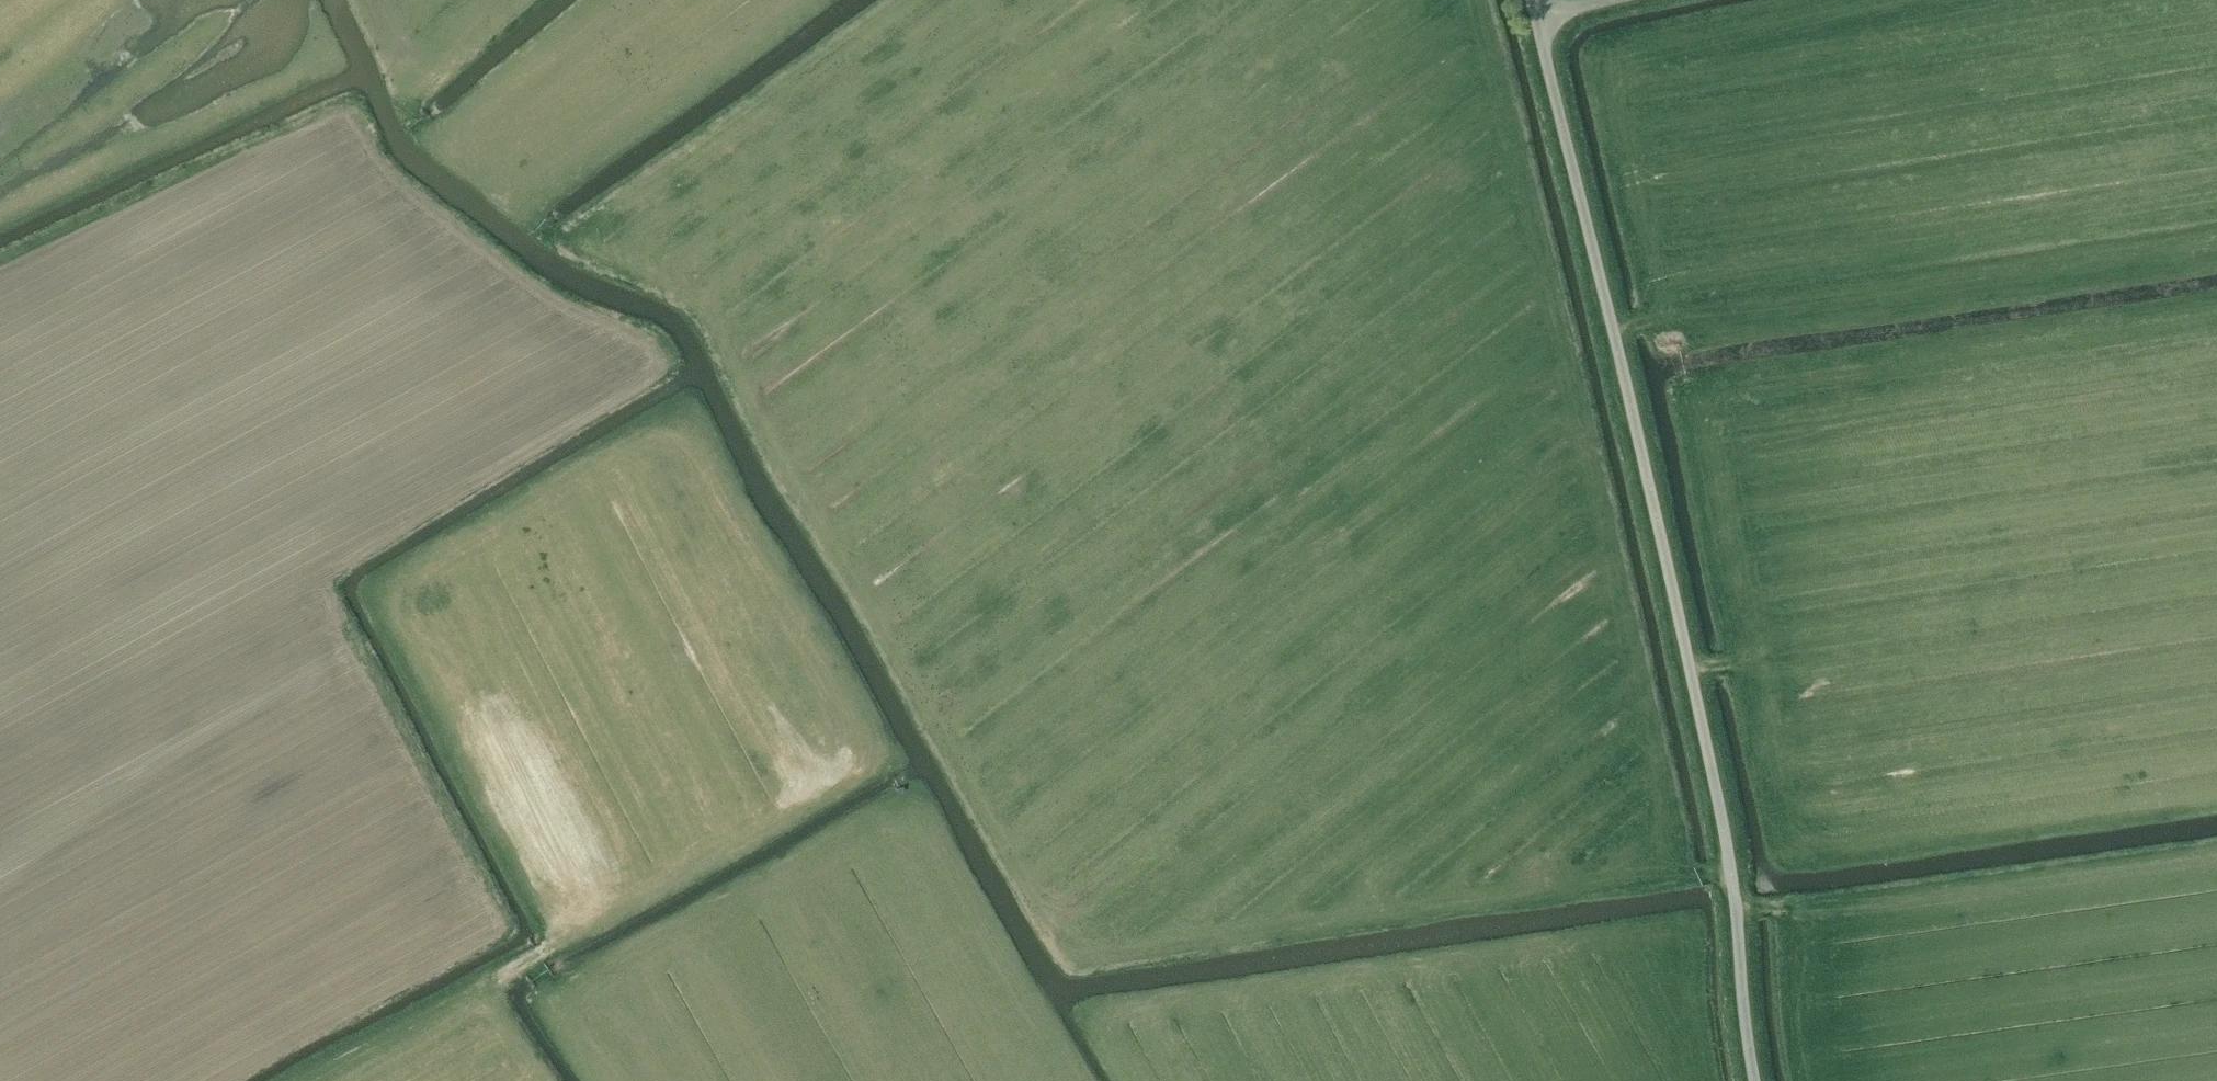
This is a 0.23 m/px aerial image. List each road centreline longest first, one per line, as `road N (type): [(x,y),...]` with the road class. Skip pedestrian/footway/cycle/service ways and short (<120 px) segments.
road 1 (unclassified): [(1754,1080),(1721,818),(1534,17)]

